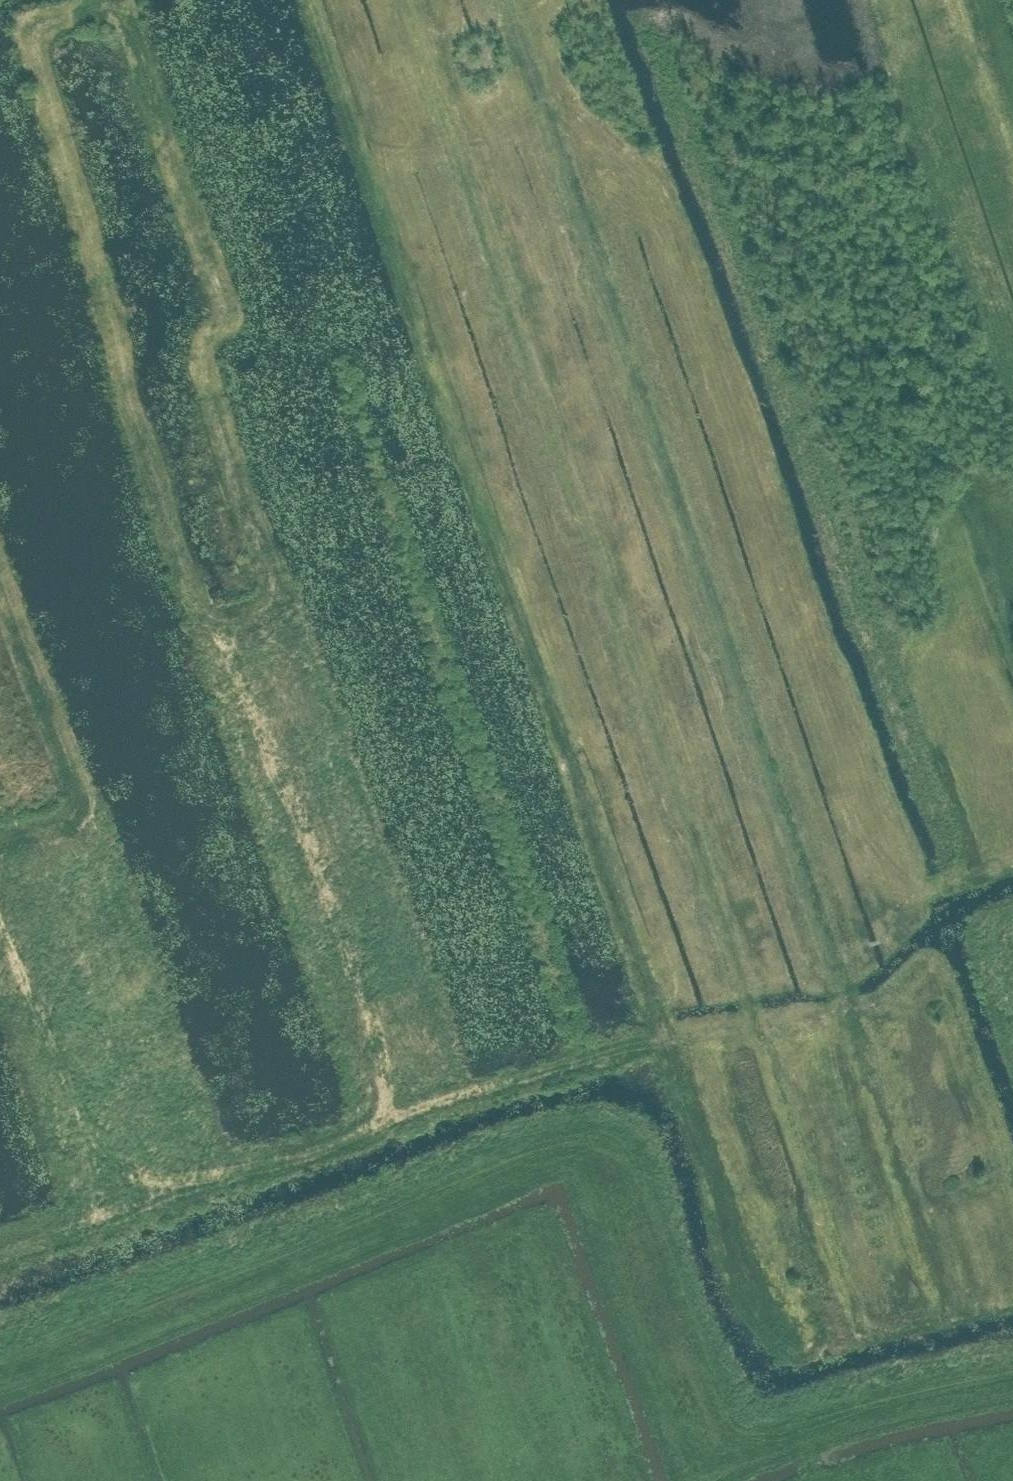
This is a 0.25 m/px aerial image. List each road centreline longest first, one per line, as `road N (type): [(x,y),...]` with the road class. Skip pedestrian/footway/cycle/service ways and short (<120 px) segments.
road 1 (track): [(0,1388),(542,1171),(567,1169),(577,1179),(681,1479),(693,1480)]
road 2 (track): [(695,1480),(912,1414),(1012,1394)]

